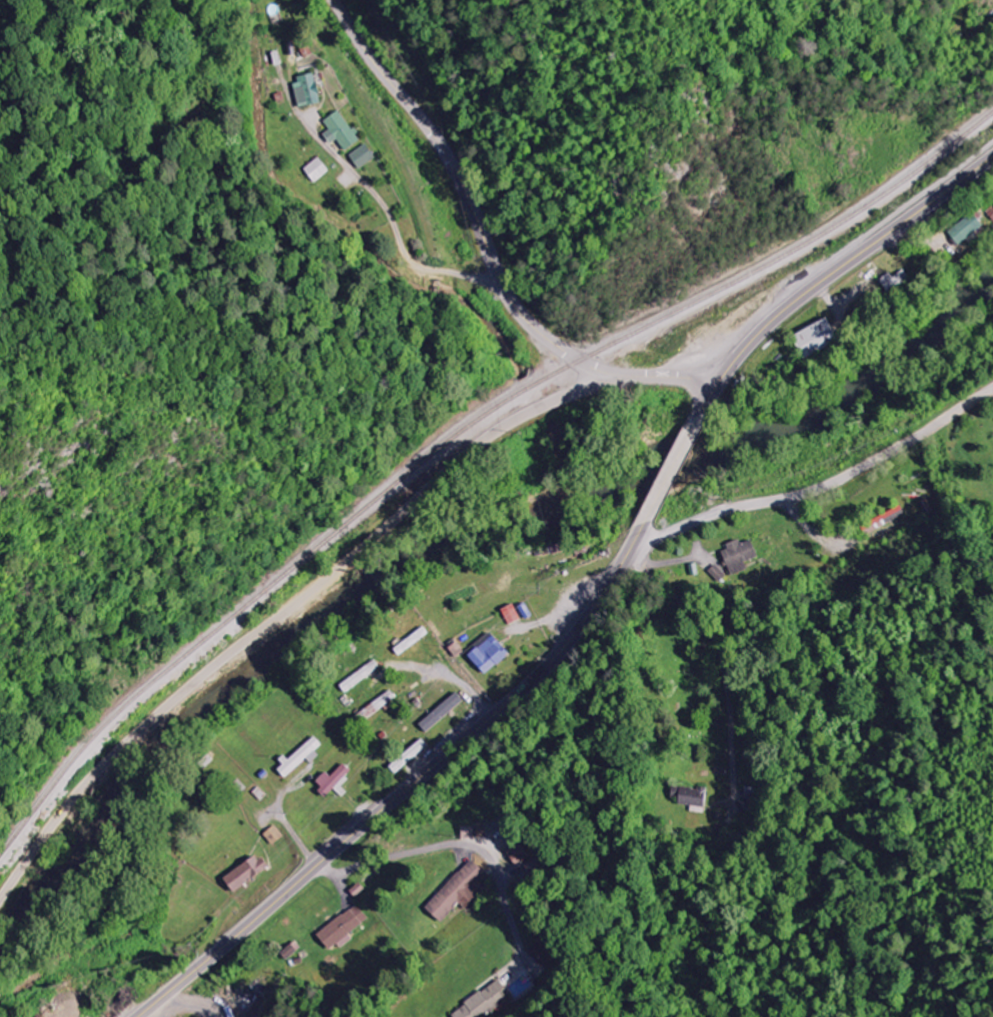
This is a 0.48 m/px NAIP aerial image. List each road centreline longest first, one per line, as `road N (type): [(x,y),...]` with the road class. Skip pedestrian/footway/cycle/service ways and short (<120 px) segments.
road 1 (secondary): [(138,1016),(536,678),(603,594),(715,396),(761,335),(992,157)]
road 2 (tertiary): [(0,901),(62,812),(205,673),(493,434),(559,398),(624,376)]
road 3 (tertiary): [(723,385),(604,372),(537,329),(504,285),(455,159),(380,69),(336,0)]
road 4 (residential): [(634,542),(763,500),(941,421),(992,389)]
road 5 (residential): [(504,285),(413,264),(389,201),(322,136)]

